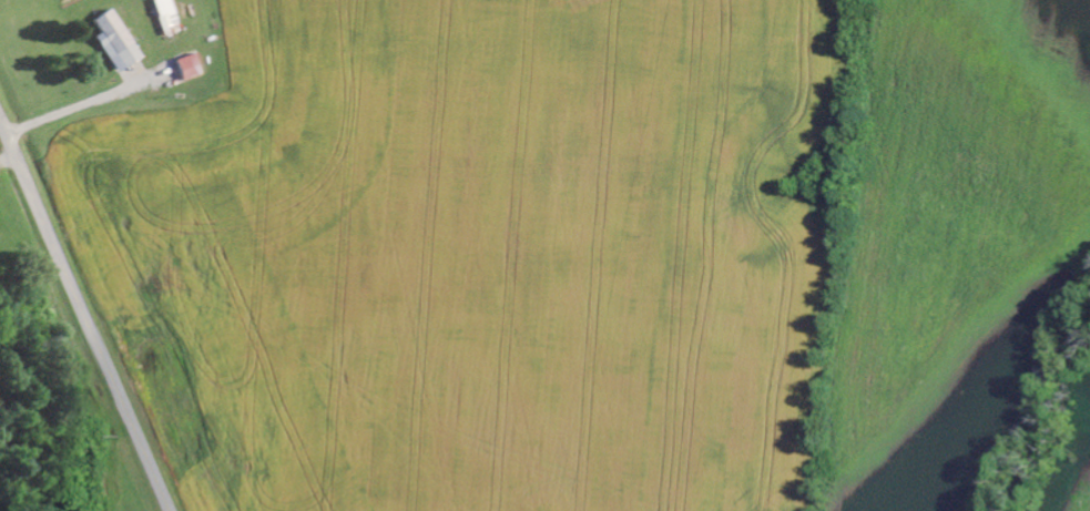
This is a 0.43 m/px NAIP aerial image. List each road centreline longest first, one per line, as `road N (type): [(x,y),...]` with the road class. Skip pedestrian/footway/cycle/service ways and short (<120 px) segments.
road 1 (secondary): [(168,510),(0,124)]

